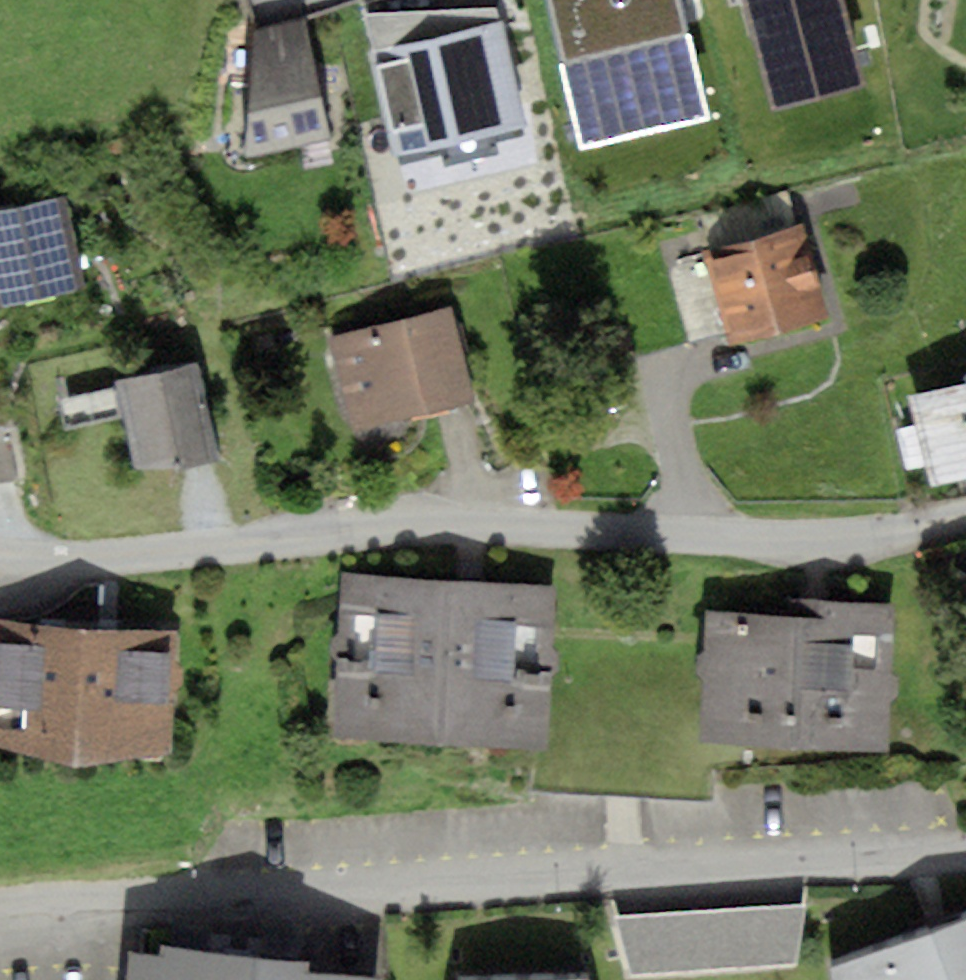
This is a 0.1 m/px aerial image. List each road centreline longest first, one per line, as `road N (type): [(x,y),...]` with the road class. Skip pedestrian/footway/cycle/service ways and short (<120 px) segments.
road 1 (residential): [(965,515),(893,528),(747,535),(437,529),(83,557),(0,550)]
road 2 (residential): [(965,849),(0,906)]

